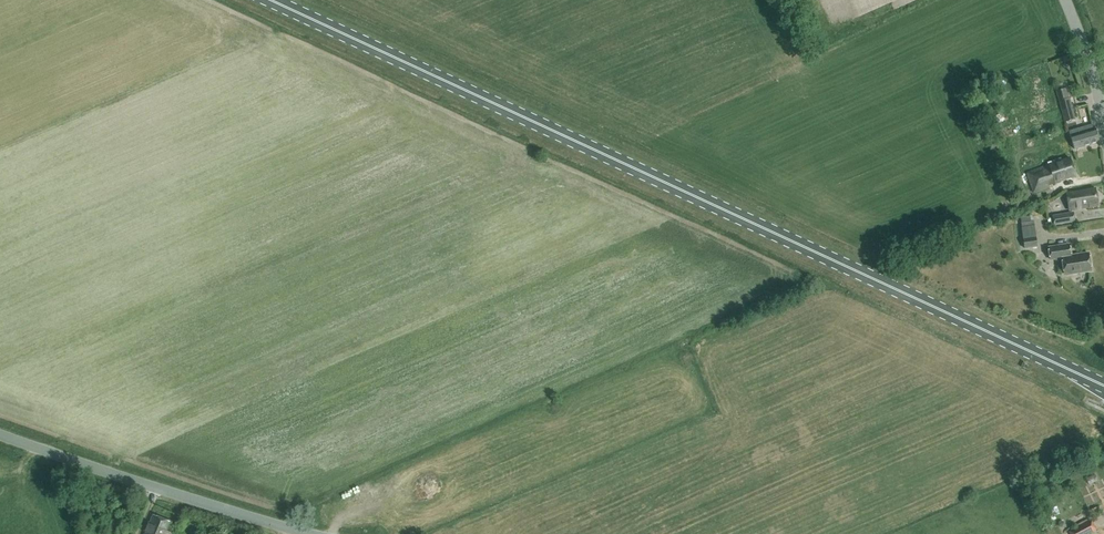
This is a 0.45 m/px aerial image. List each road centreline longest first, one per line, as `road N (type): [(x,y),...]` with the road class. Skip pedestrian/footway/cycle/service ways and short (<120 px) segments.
road 1 (primary): [(1103,385),(271,0)]
road 2 (unclassified): [(312,533),(0,434)]
road 3 (unclassified): [(1103,127),(1065,0)]

